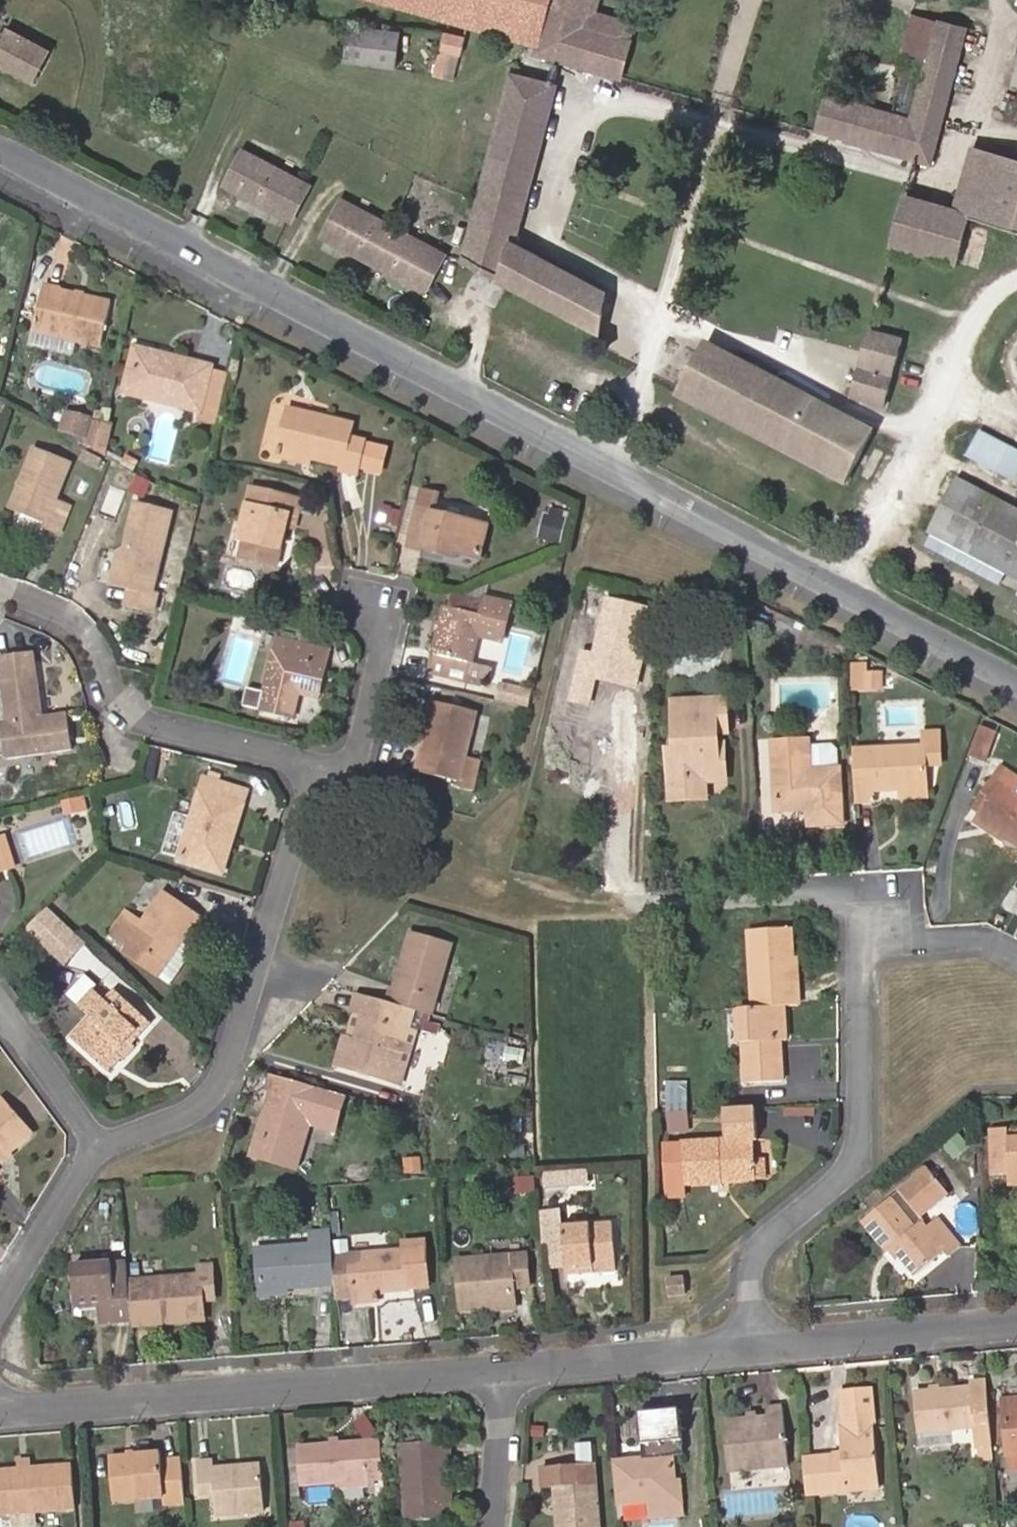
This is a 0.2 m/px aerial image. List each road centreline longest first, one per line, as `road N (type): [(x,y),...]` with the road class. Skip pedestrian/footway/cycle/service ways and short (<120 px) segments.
road 1 (residential): [(1016,683),(0,147)]
road 2 (residential): [(0,1406),(515,1364)]
road 3 (residential): [(103,1147),(221,1098),(327,768)]
road 4 (residential): [(764,1344),(758,1277),(766,1260),(852,1174),(859,1157),(861,973),(885,951)]
road 5 (residential): [(327,768),(137,721),(96,636),(56,607),(0,585)]
road 6 (residential): [(885,951),(887,910),(874,899),(843,894),(636,905)]
road 7 (residential): [(764,1344),(1016,1322)]
road 8 (residential): [(515,1364),(764,1344)]
road 9 (residential): [(377,595),(397,630),(361,759),(327,768)]
road 10 (residential): [(0,1316),(103,1147)]
road 11 (residential): [(103,1147),(0,1019)]
road 12 (residential): [(497,1526),(515,1364)]
road 13 (residential): [(885,951),(987,940),(1016,953)]

